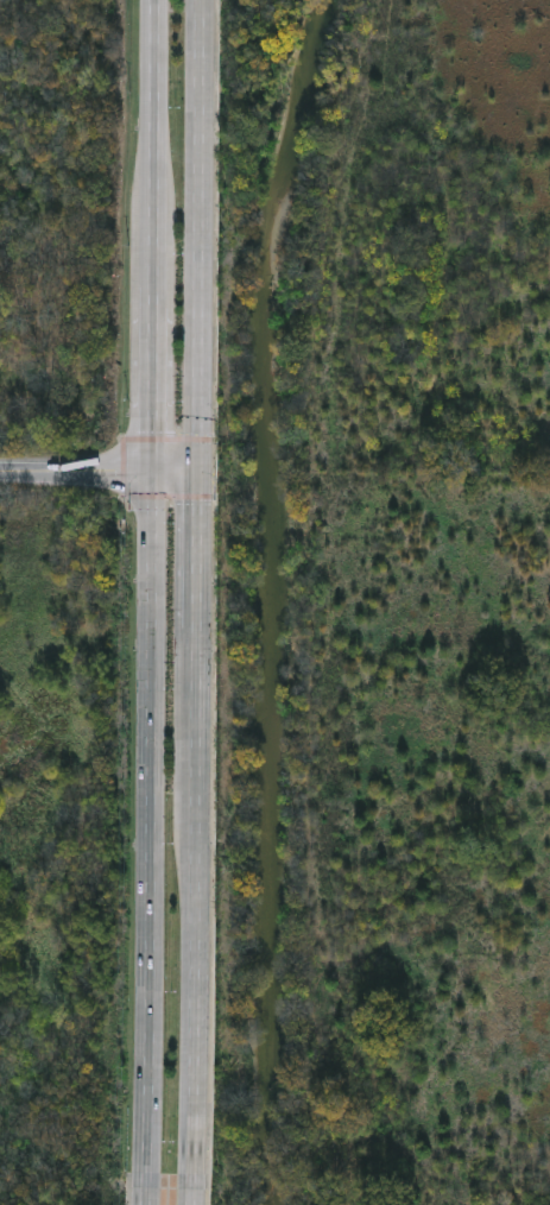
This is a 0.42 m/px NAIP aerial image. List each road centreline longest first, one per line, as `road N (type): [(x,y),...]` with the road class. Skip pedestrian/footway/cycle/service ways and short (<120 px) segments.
road 1 (primary): [(151,471),(148,1188)]
road 2 (primary): [(197,1187),(200,671)]
road 3 (primary): [(200,471),(199,0)]
road 4 (primary): [(152,0),(152,309)]
road 5 (primary): [(200,671),(200,471)]
road 6 (primary): [(152,309),(151,471)]
road 7 (residential): [(0,472),(151,471)]

